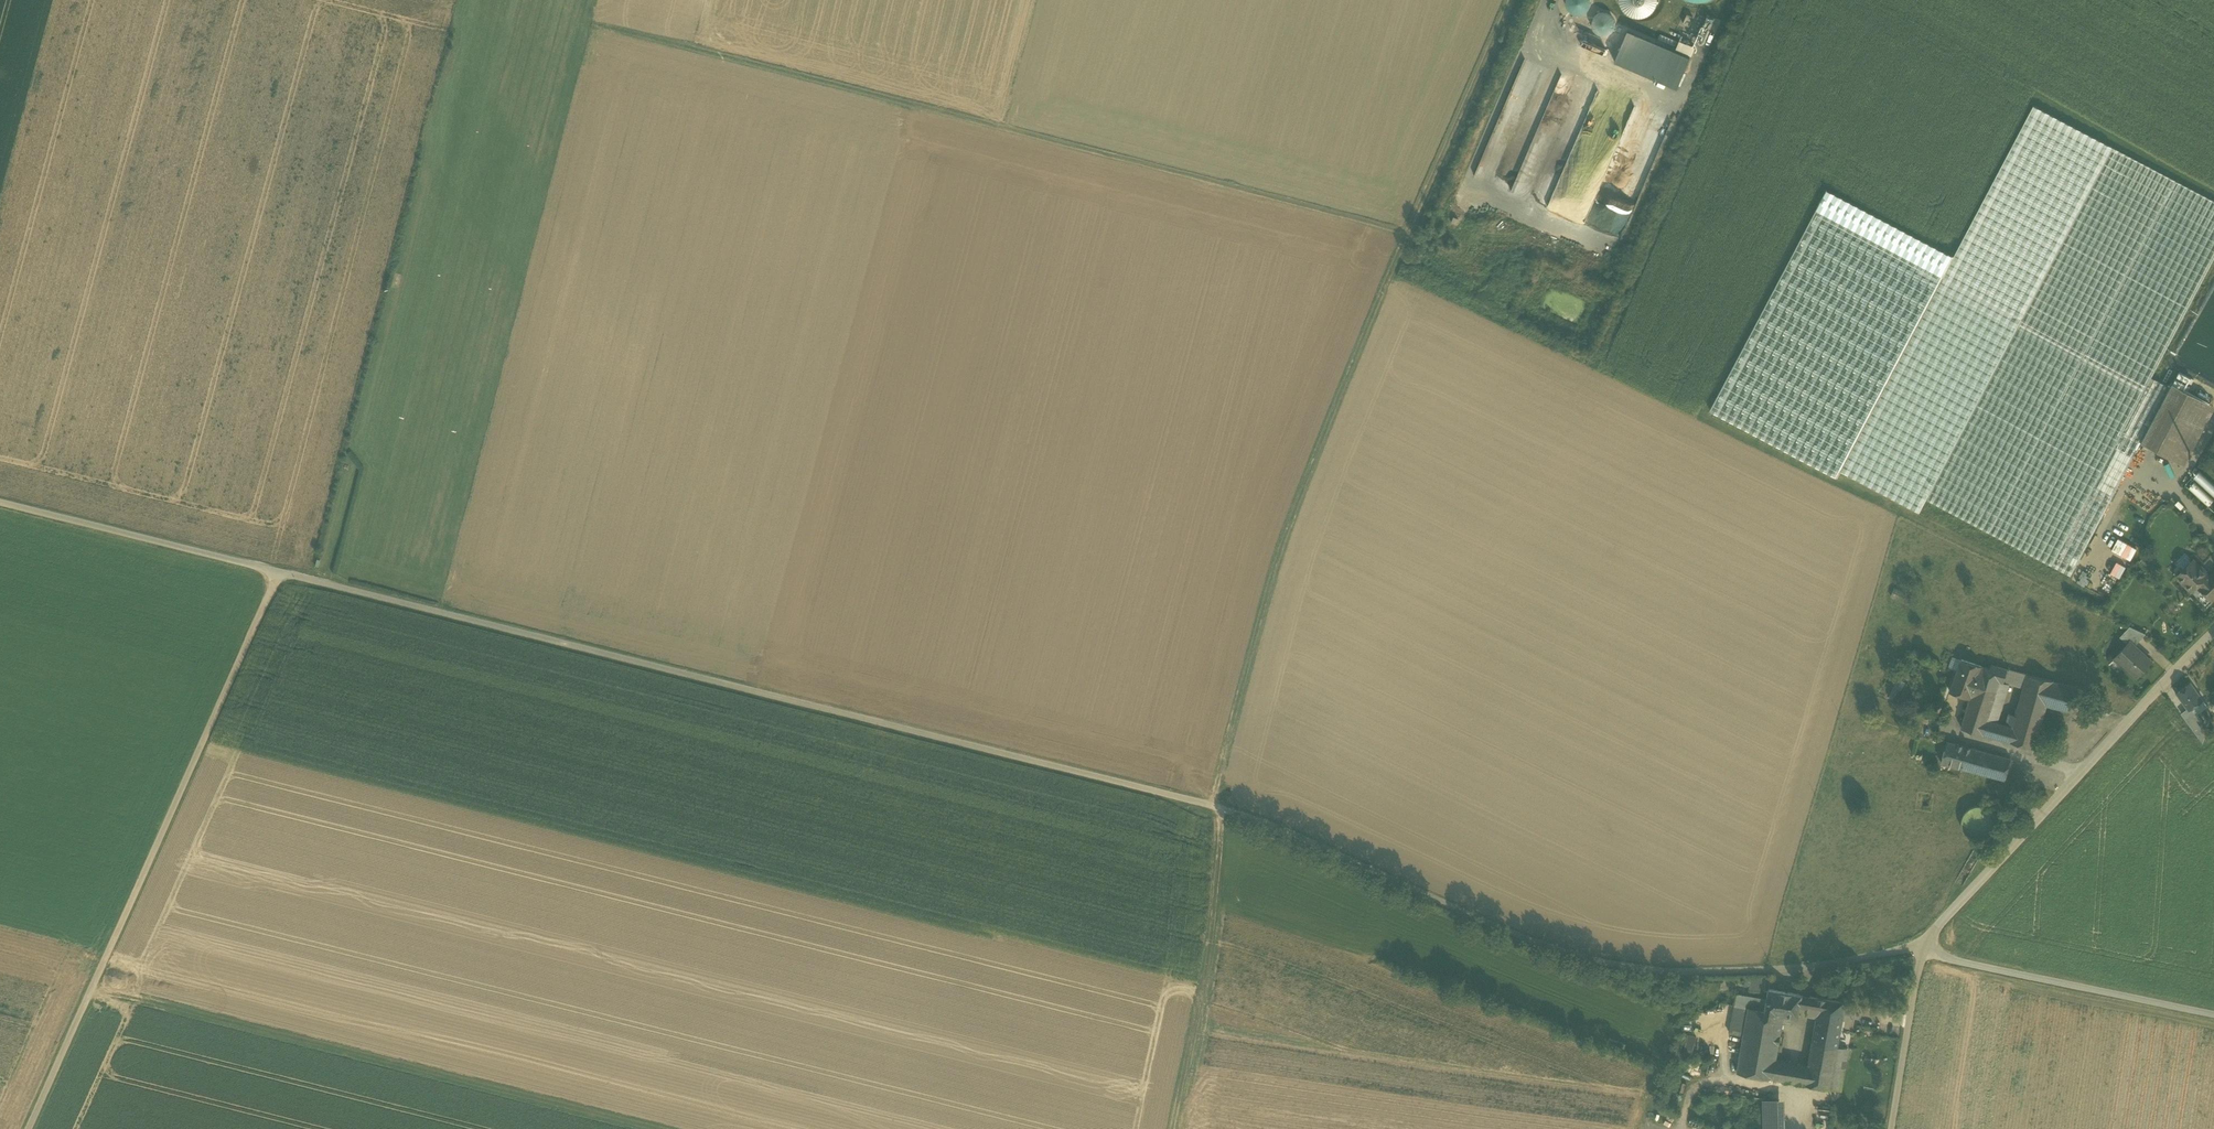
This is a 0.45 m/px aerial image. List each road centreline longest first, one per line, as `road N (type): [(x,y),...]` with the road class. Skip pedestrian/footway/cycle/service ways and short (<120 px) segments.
road 1 (unclassified): [(1920,950),(1693,972),(1588,959),(1516,936),(1217,807),(0,502)]
road 2 (track): [(1217,807),(1283,542),(1511,0)]
road 3 (track): [(1409,233),(592,23)]
road 4 (track): [(28,1128),(279,572)]
road 5 (unclassified): [(2213,633),(1920,950)]
road 6 (track): [(2213,1017),(1920,950)]
road 7 (unclassified): [(1920,950),(1891,1128)]

